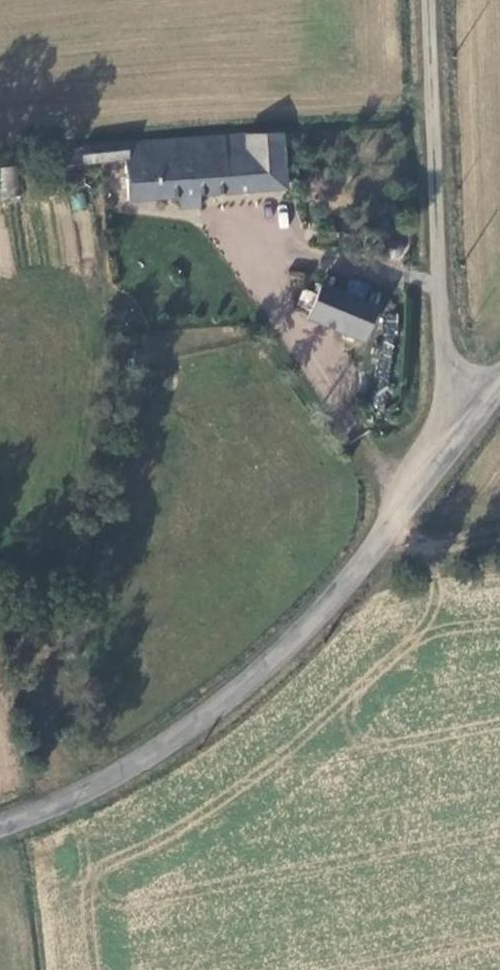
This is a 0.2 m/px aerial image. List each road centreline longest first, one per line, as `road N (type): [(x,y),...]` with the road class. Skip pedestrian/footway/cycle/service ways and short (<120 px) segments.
road 1 (unclassified): [(499,390),(303,632),(242,687),(100,783),(0,826)]

